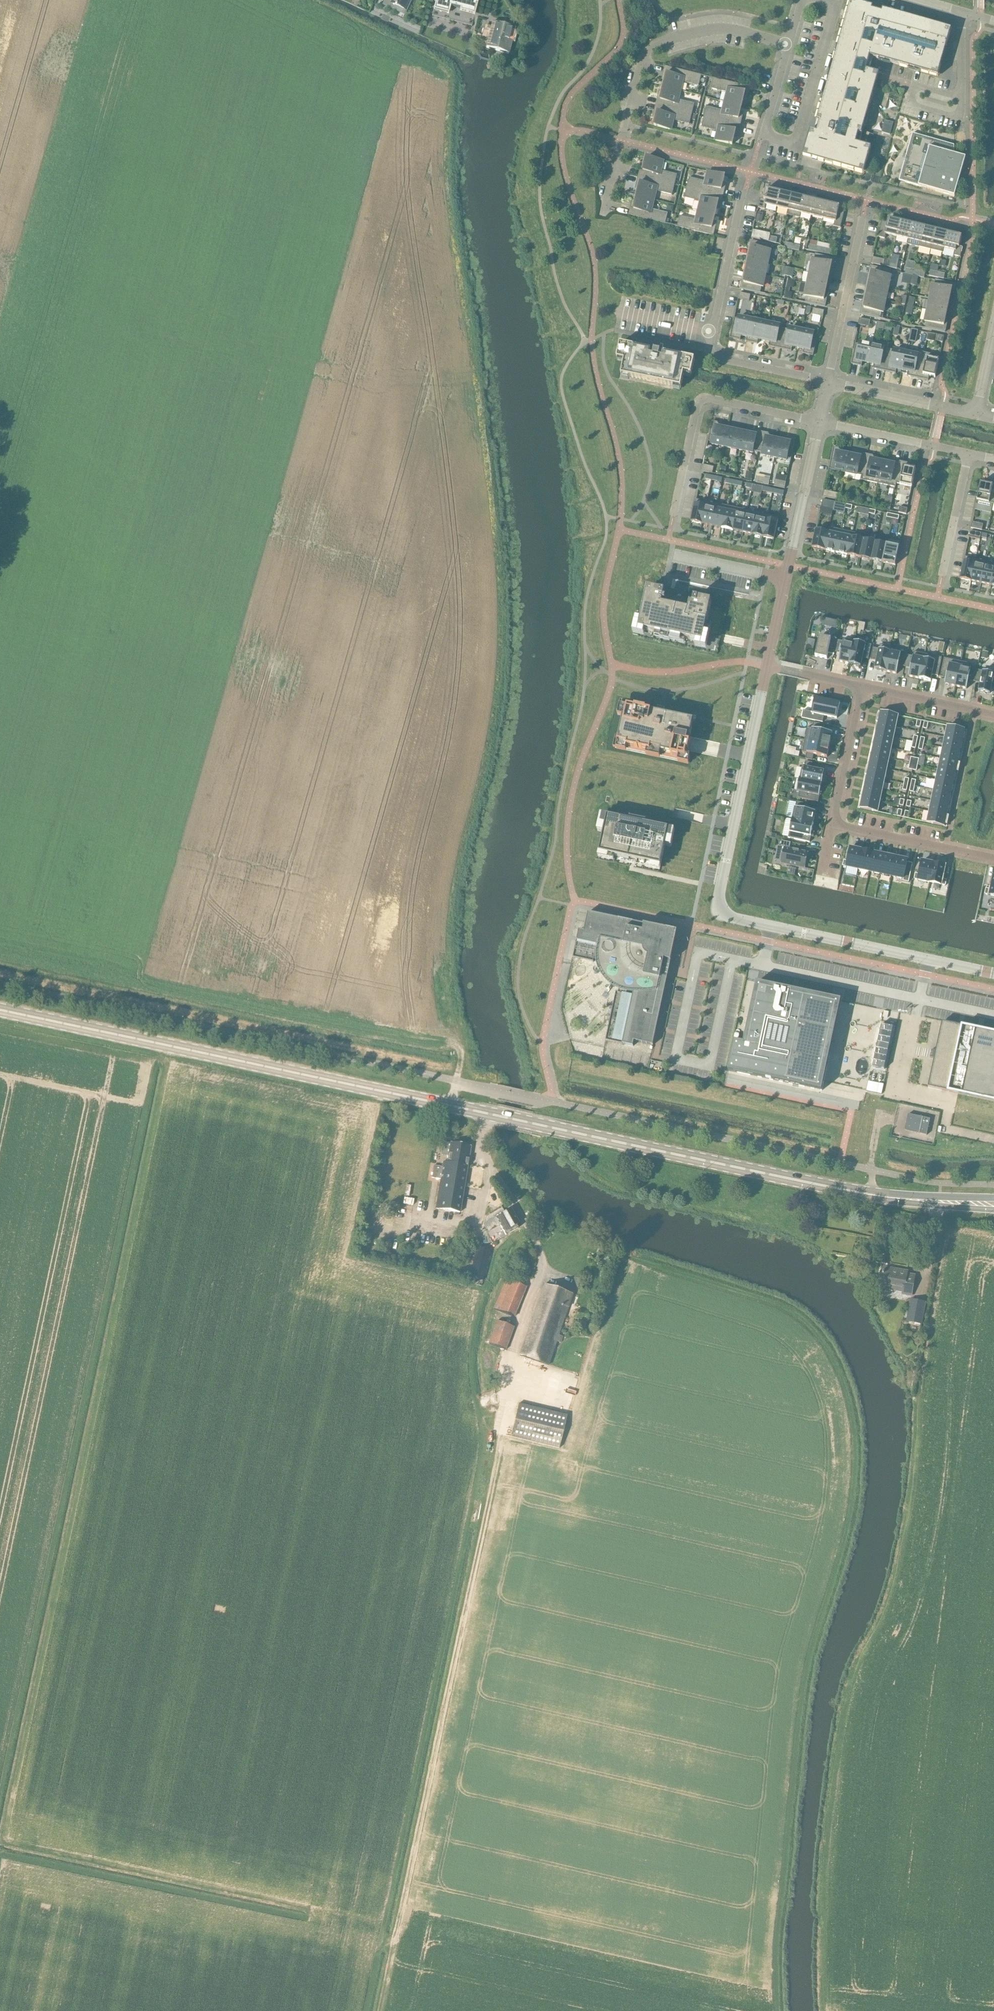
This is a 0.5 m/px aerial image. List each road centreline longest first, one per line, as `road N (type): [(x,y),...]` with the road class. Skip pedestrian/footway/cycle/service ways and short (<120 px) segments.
road 1 (primary): [(907,1199),(0,1010)]
road 2 (track): [(502,1434),(379,2010)]
road 3 (tertiary): [(726,861),(719,900),(729,917),(993,974)]
road 4 (residential): [(602,215),(650,48),(717,28),(789,46)]
road 5 (residential): [(789,46),(763,135),(795,144),(836,6),(816,0)]
road 6 (residential): [(673,516),(701,399),(819,423)]
road 7 (tertiary): [(726,861),(767,667)]
road 8 (residential): [(828,382),(863,217)]
road 9 (residential): [(833,825),(993,859)]
road 10 (tertiary): [(786,579),(819,423)]
road 11 (residential): [(968,454),(819,423)]
road 12 (tertiary): [(828,382),(975,414)]
road 13 (residential): [(828,382),(713,357),(712,333)]
road 14 (residential): [(712,333),(742,195)]
road 15 (residential): [(862,687),(833,825)]
road 16 (residential): [(993,715),(862,687)]
road 17 (residential): [(942,576),(968,454)]

